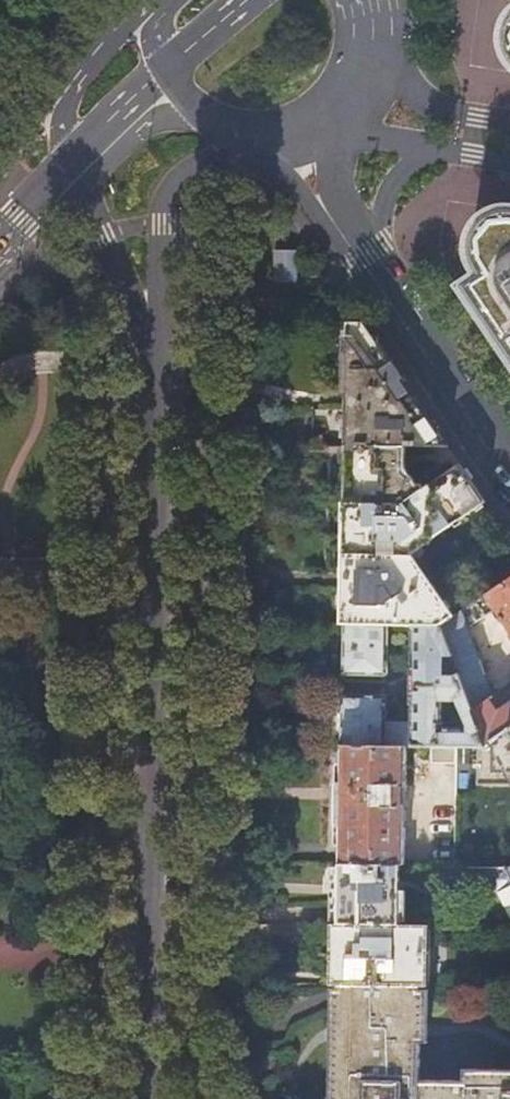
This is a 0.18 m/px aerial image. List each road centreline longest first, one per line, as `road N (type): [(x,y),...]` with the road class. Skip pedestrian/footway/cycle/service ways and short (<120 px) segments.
road 1 (tertiary): [(149,1098),(153,322)]
road 2 (tertiary): [(366,246),(509,455)]
road 3 (tertiary): [(153,322),(174,199),(205,168),(254,144)]
road 4 (tertiary): [(78,194),(142,131),(205,118)]
road 5 (residential): [(509,122),(478,117),(373,72)]
road 6 (primary): [(69,162),(162,71)]
road 7 (primary): [(144,0),(61,89)]
road 8 (tertiary): [(297,147),(366,246)]

